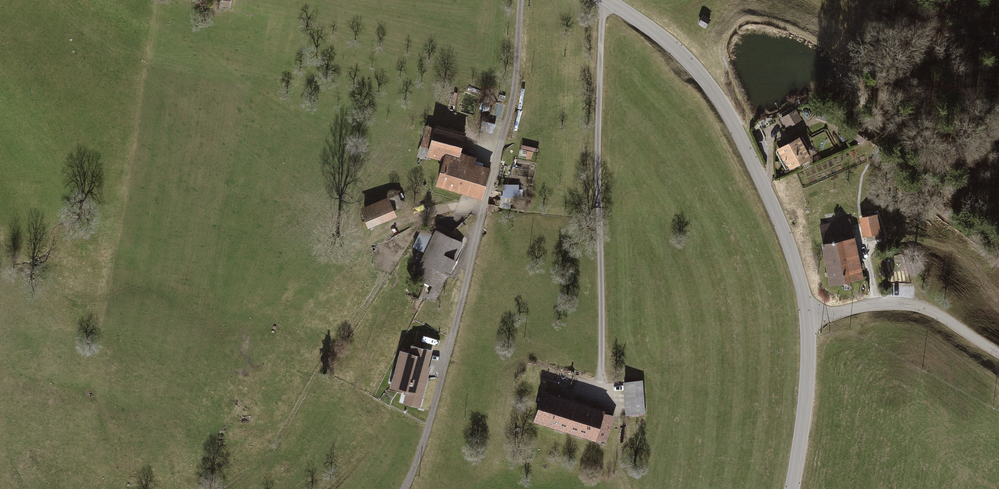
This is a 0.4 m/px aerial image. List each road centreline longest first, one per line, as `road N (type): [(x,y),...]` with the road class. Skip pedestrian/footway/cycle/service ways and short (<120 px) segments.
road 1 (tertiary): [(808,319),(780,224),(717,96),(691,63),(606,0)]
road 2 (unclassified): [(808,319),(875,304),(918,306),(998,354)]
road 3 (tertiary): [(793,488),(808,319)]
road 4 (track): [(486,207),(406,225),(365,250)]

